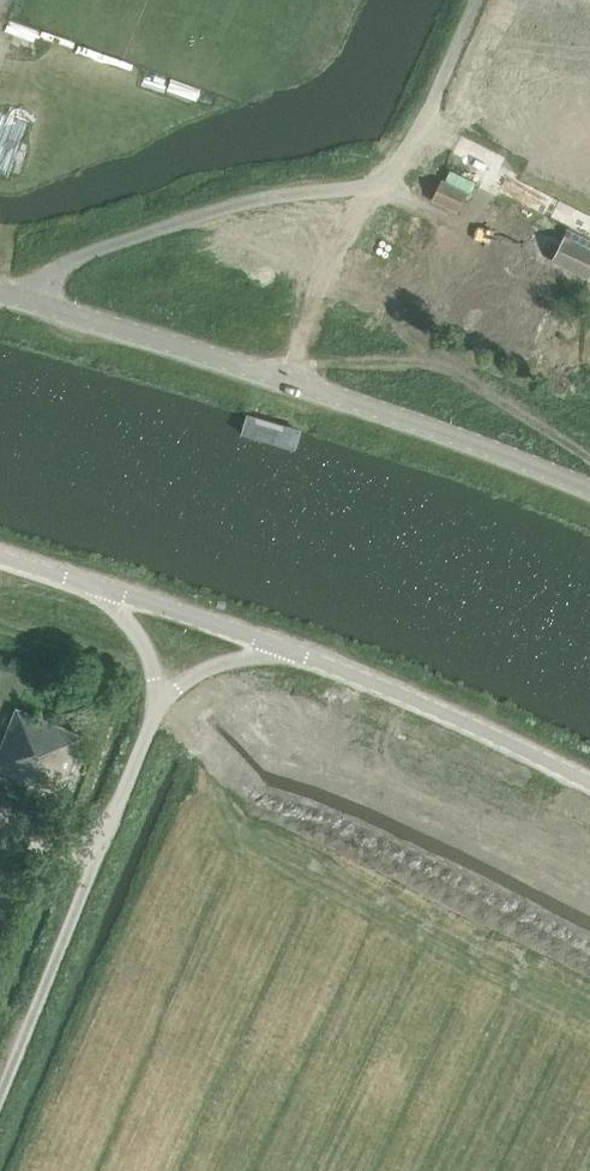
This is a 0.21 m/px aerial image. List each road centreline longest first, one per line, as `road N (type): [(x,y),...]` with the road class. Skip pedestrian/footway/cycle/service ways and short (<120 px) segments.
road 1 (tertiary): [(589,489),(25,302)]
road 2 (unclassified): [(0,1101),(157,706)]
road 3 (unclassified): [(25,302),(64,265),(241,204),(380,187)]
road 4 (tertiary): [(589,785),(278,647)]
road 5 (track): [(589,457),(469,378),(420,360),(315,363),(289,380)]
road 6 (track): [(287,385),(307,322),(370,188)]
road 7 (tertiary): [(278,647),(110,591)]
road 8 (unclassified): [(157,706),(198,674),(278,647)]
road 9 (unclassified): [(157,706),(145,647),(110,591)]

